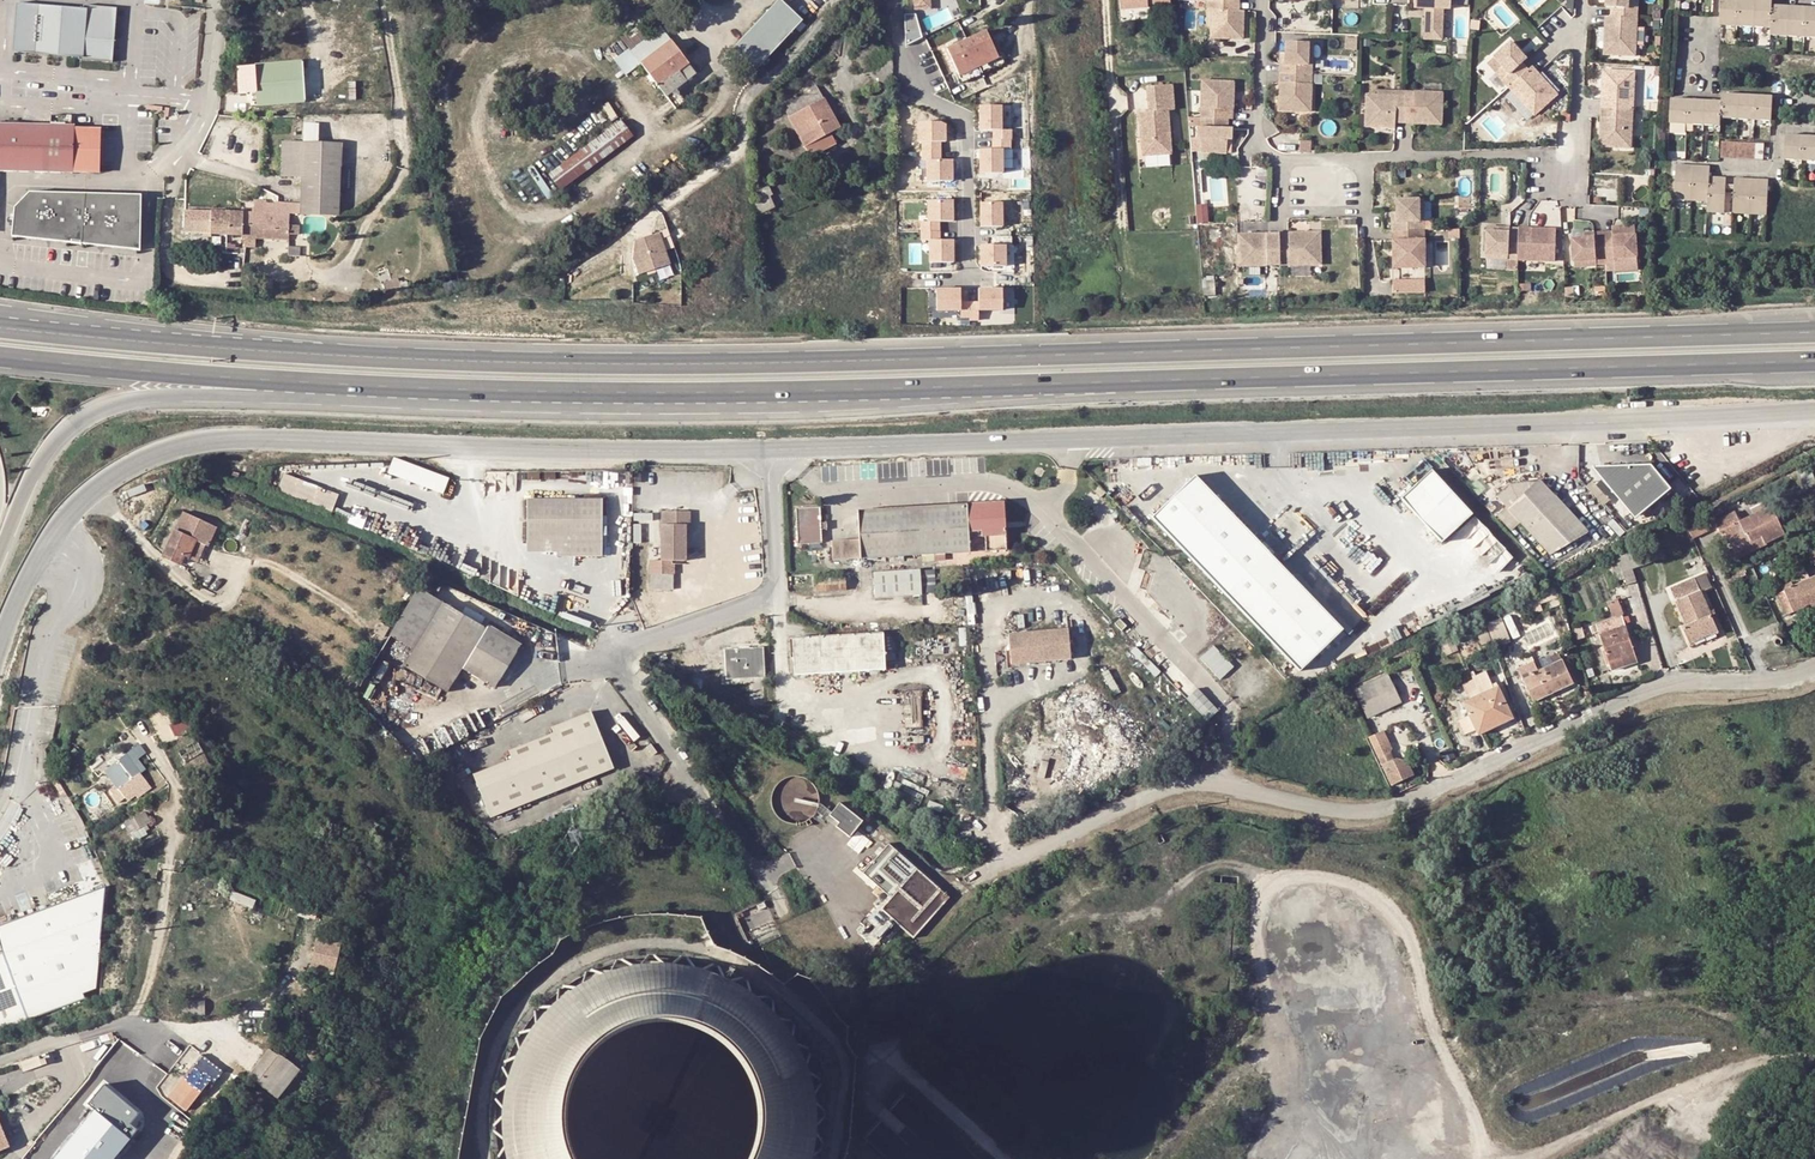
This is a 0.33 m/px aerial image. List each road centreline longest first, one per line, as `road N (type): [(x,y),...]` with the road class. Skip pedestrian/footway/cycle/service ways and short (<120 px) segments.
road 1 (trunk): [(1814,334),(504,365),(256,346)]
road 2 (trunk): [(0,561),(48,450),(80,420),(117,402),(860,403),(1040,380)]
road 3 (tertiary): [(1814,410),(765,447)]
road 4 (trunk): [(0,356),(509,390),(741,393),(1040,380)]
road 5 (unclassified): [(1814,669),(1762,682),(1659,687),(1382,809),(1347,812),(1223,785),(1180,785),(1011,860),(969,887)]
road 6 (tertiary): [(765,447),(233,439),(176,446),(107,478),(64,517),(27,575),(0,648)]
road 7 (trunk): [(1040,380),(1814,361)]
road 8 (unclassified): [(773,890),(622,681),(616,657),(622,647),(771,593),(765,447)]
road 9 (residential): [(915,281),(968,274),(970,127),(963,113),(913,79),(900,44),(899,0)]
road 10 (trunk): [(256,346),(0,313)]
road 11 (trunk): [(256,346),(0,322)]
road 12 (residential): [(1579,152),(1369,158)]
road 13 (residential): [(1281,160),(1260,143),(1257,123),(1265,0)]
road 14 (residential): [(403,167),(386,0)]
road 15 (residential): [(1579,152),(1585,0)]
road 16 (track): [(238,578),(247,564),(266,562),(359,622)]
road 17 (unclassified): [(0,1061),(129,1019)]

